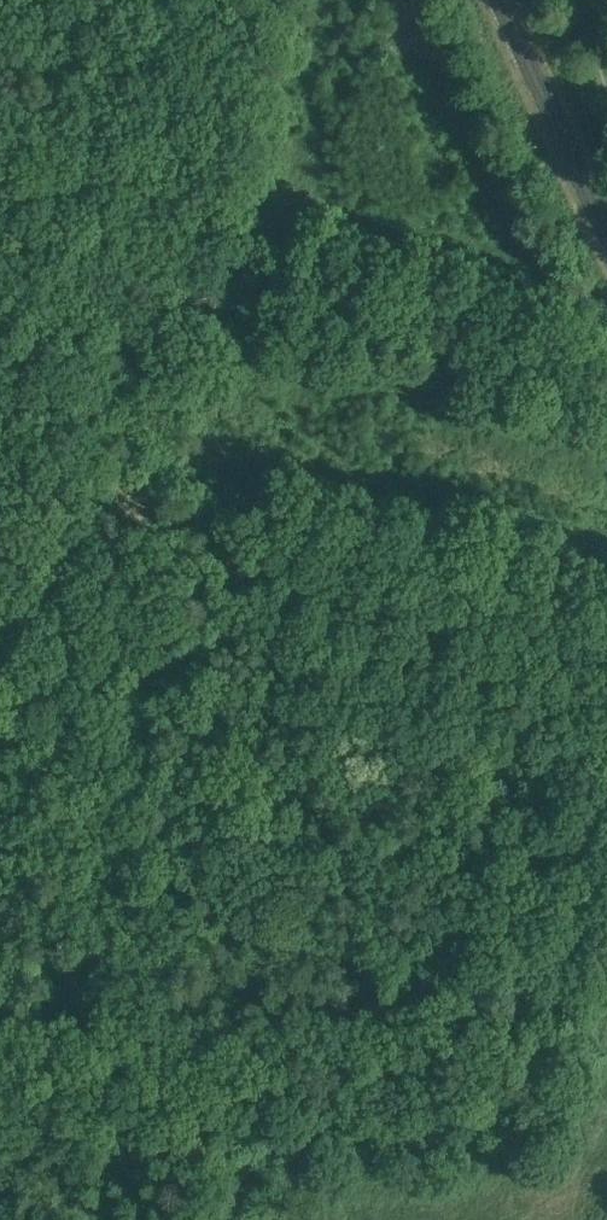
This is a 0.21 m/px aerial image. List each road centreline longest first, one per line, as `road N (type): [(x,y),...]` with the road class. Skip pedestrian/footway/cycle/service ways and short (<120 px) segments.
road 1 (track): [(0,398),(99,476),(255,526),(606,614)]

